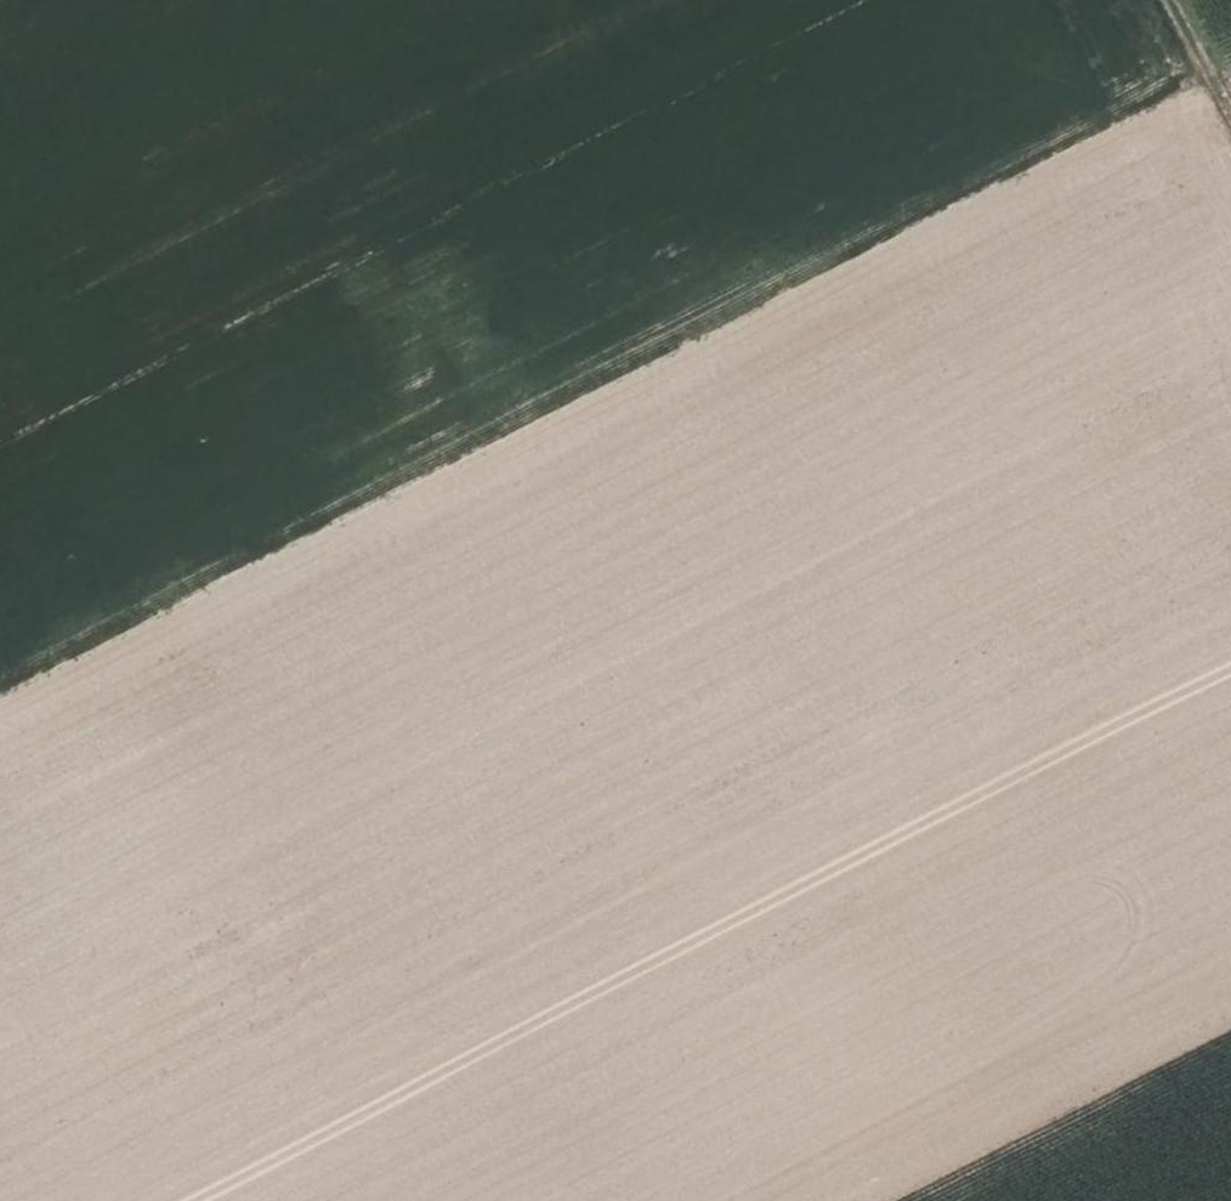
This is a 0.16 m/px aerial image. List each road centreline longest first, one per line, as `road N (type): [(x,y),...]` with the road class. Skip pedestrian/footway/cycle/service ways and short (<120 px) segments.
road 1 (track): [(1168,0),(1230,115)]

